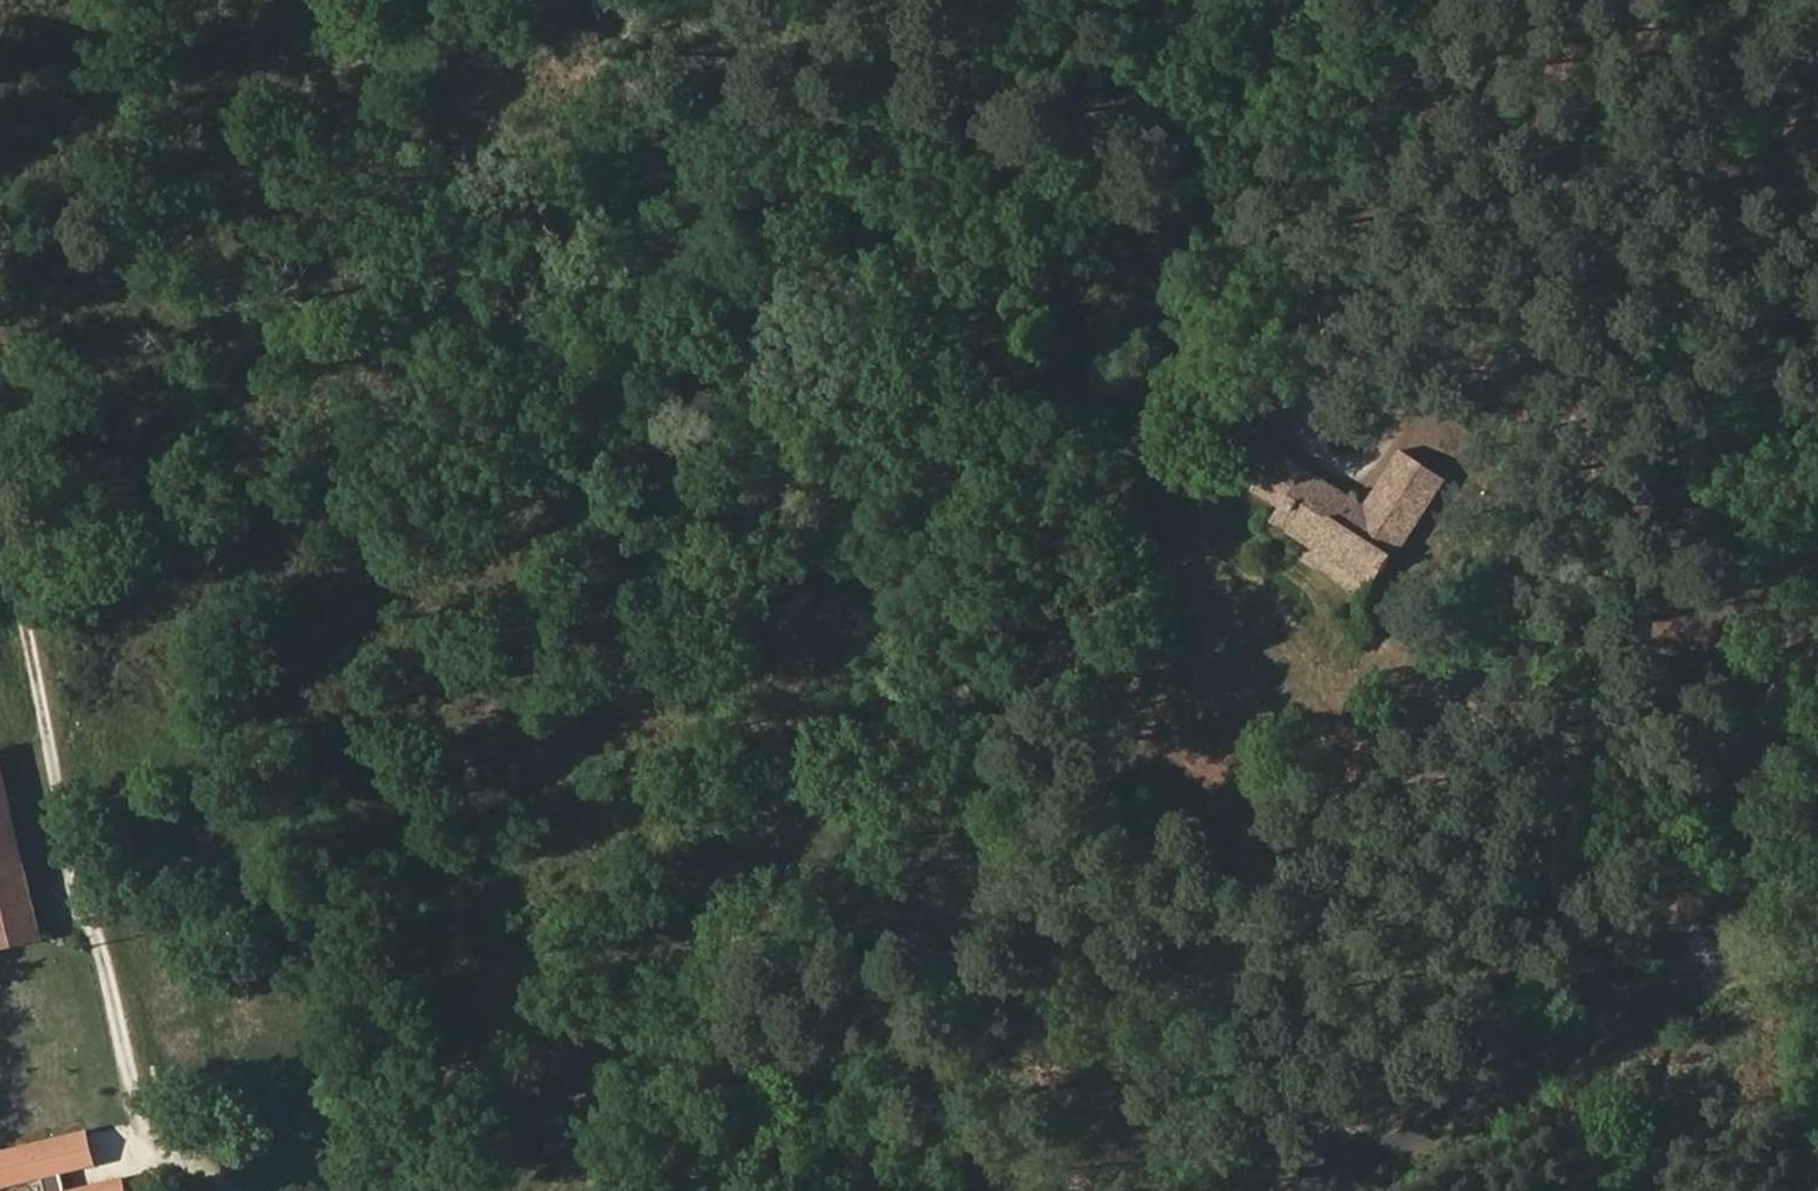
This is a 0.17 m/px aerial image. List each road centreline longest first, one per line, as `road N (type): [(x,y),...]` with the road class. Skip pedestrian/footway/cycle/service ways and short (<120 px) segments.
road 1 (track): [(0,472),(148,1120),(249,1190)]
road 2 (unclassified): [(1337,1190),(1689,988),(1758,957),(1817,944)]

